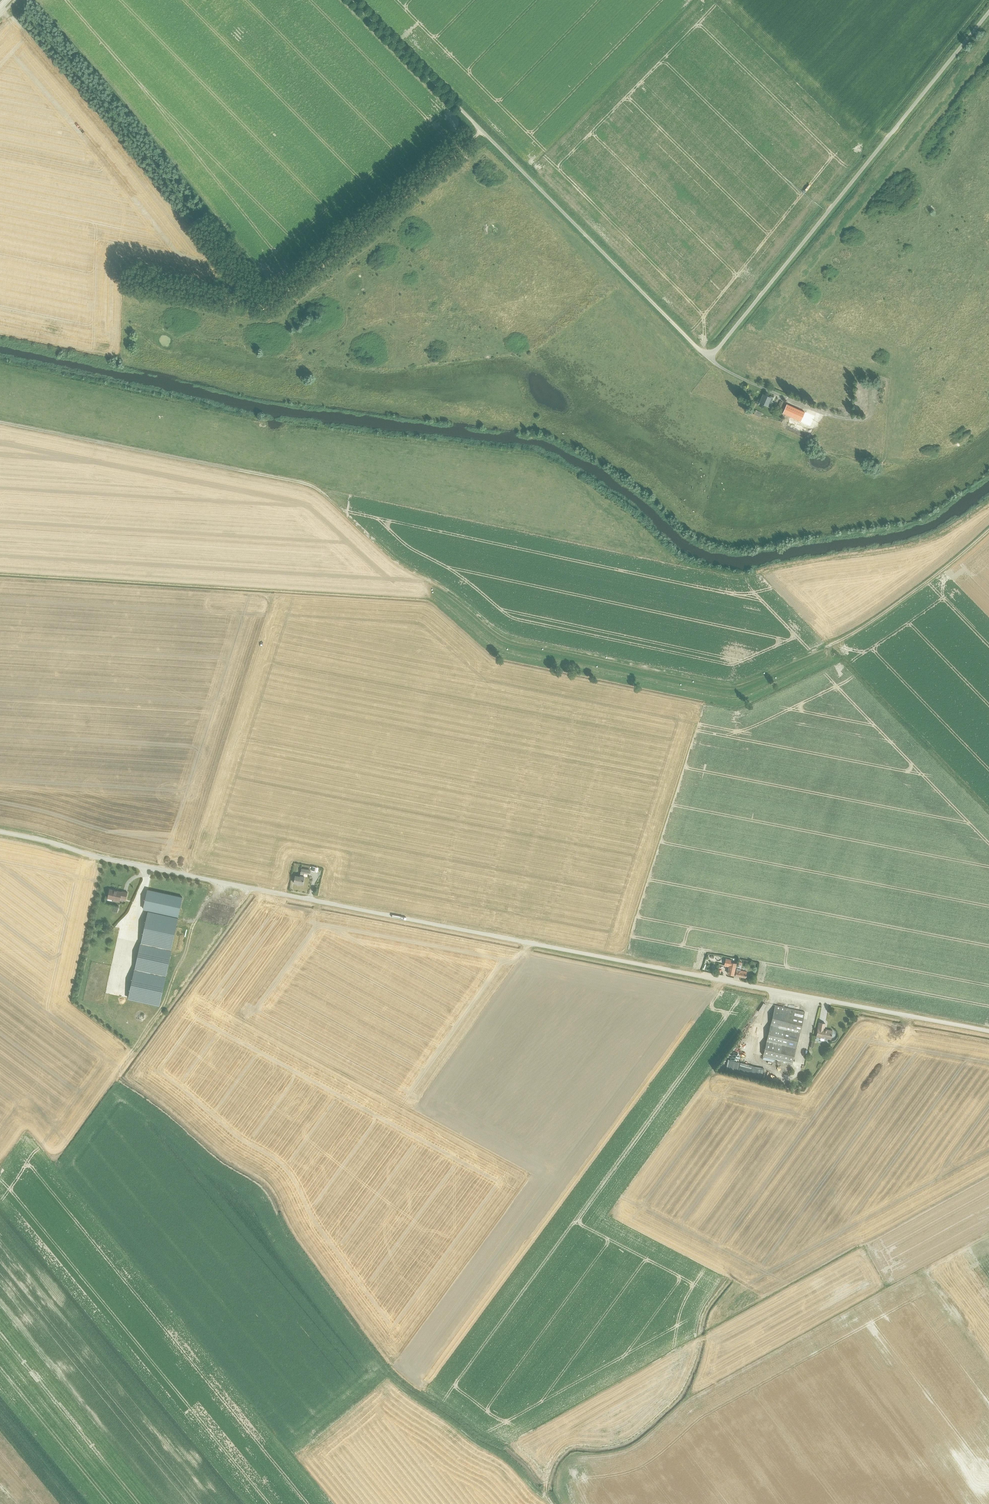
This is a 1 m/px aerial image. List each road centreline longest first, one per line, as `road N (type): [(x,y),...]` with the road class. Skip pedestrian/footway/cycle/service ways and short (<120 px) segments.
road 1 (track): [(988,531),(835,644),(729,685),(501,634),(444,587),(403,567),(314,487),(0,422)]
road 2 (unclassified): [(988,1032),(101,859),(0,831)]
road 3 (unclassified): [(353,0),(709,353),(988,10)]

